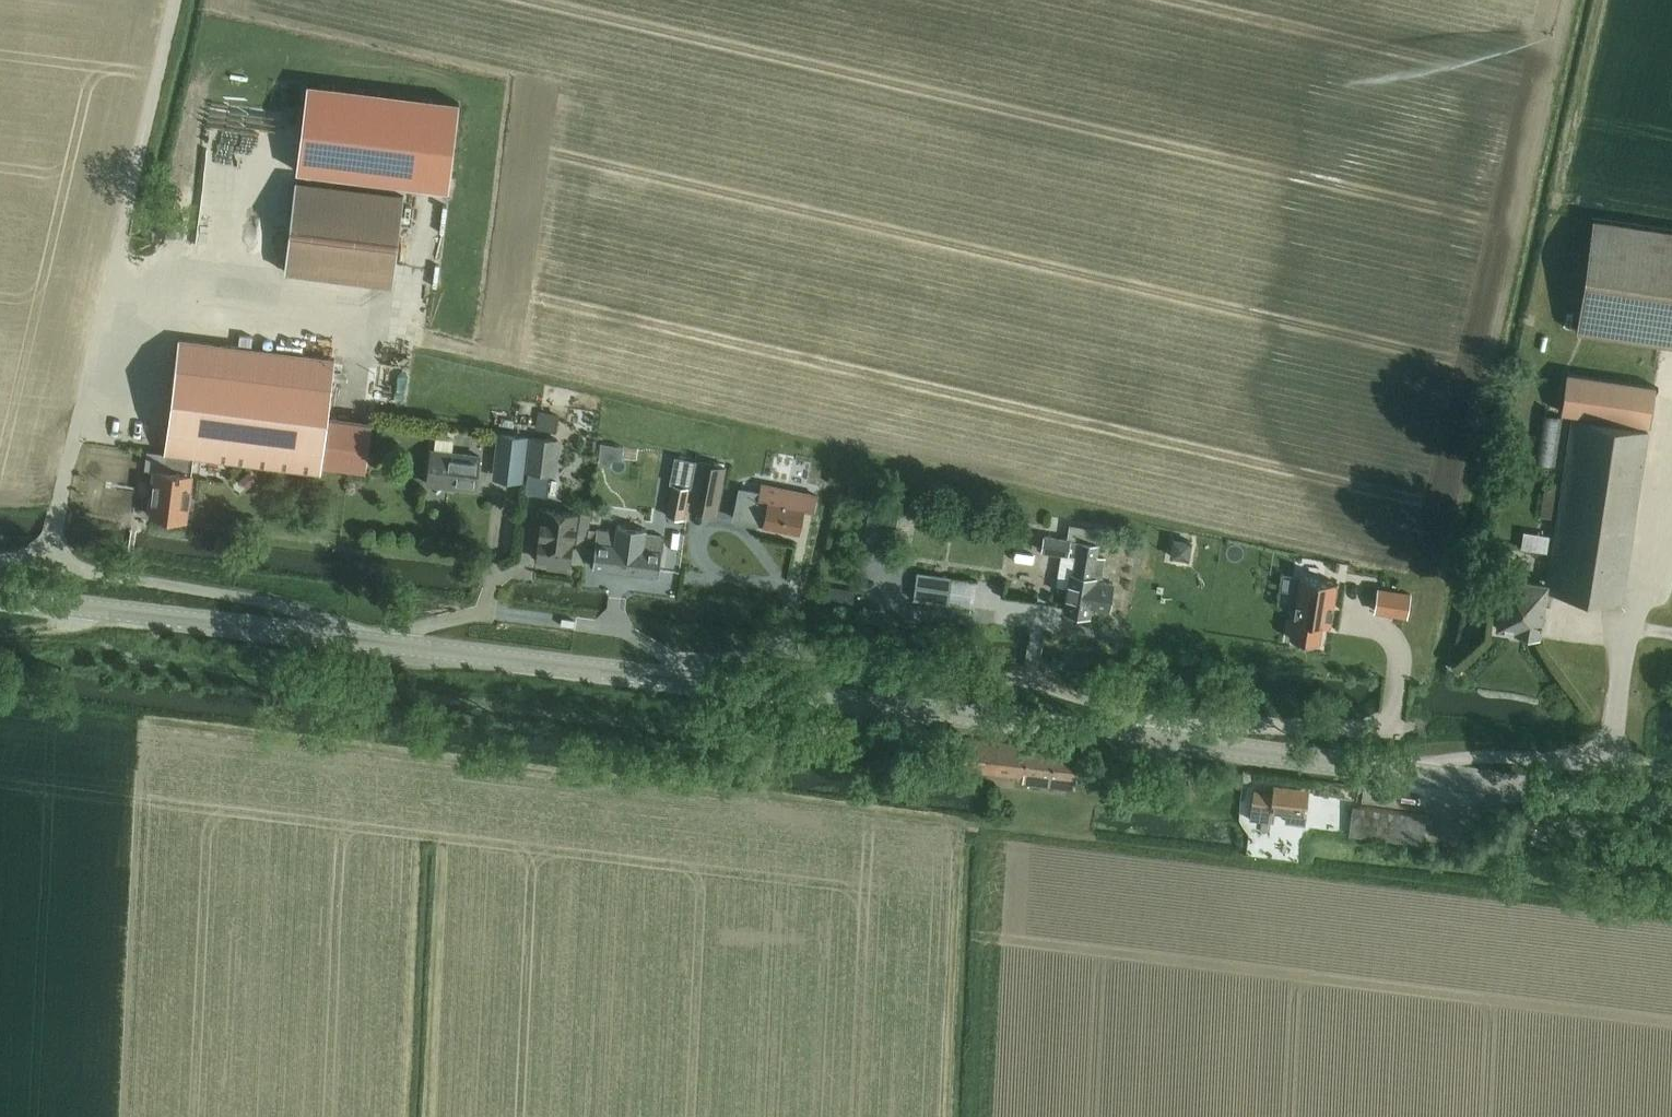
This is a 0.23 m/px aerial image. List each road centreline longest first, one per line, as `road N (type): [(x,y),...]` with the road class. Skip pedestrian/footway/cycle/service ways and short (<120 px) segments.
road 1 (secondary): [(1671,806),(0,597)]
road 2 (track): [(769,738),(762,801),(1671,915)]
road 3 (track): [(889,707),(823,738),(732,736),(150,665),(92,636),(71,606),(47,628),(0,629)]
road 4 (track): [(43,568),(175,0)]

